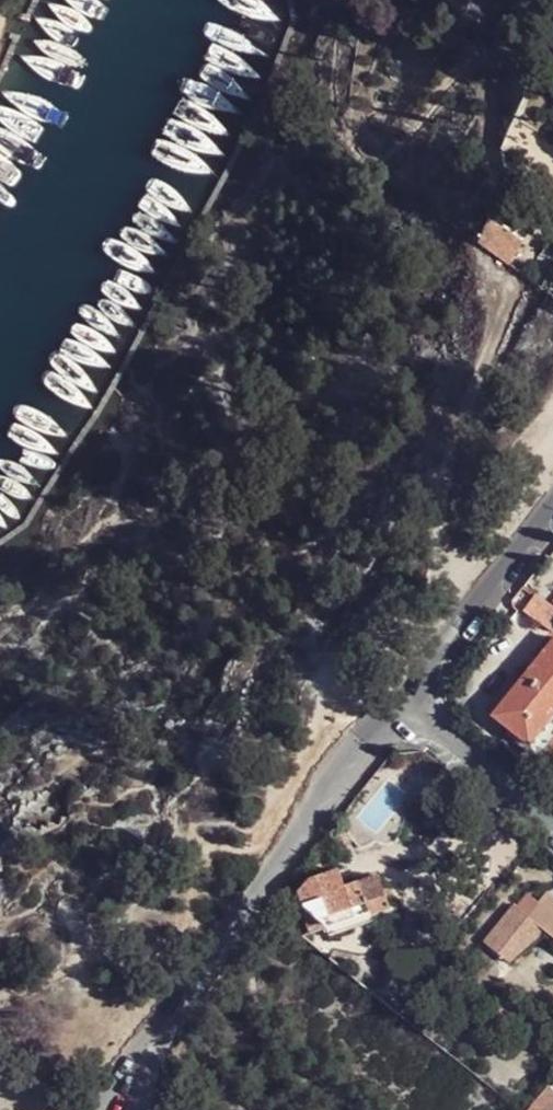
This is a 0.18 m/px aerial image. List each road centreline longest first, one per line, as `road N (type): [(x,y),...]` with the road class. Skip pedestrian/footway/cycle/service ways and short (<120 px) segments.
road 1 (residential): [(552,514),(403,709),(552,824)]

